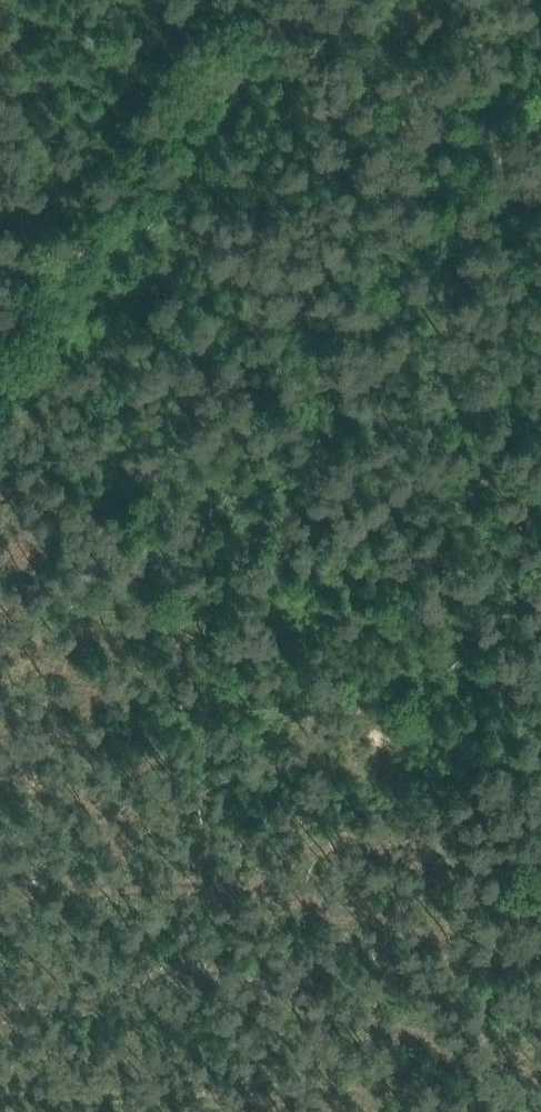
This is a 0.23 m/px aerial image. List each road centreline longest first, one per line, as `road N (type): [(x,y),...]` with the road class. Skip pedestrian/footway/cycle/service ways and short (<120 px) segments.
road 1 (track): [(264,0),(0,364)]

